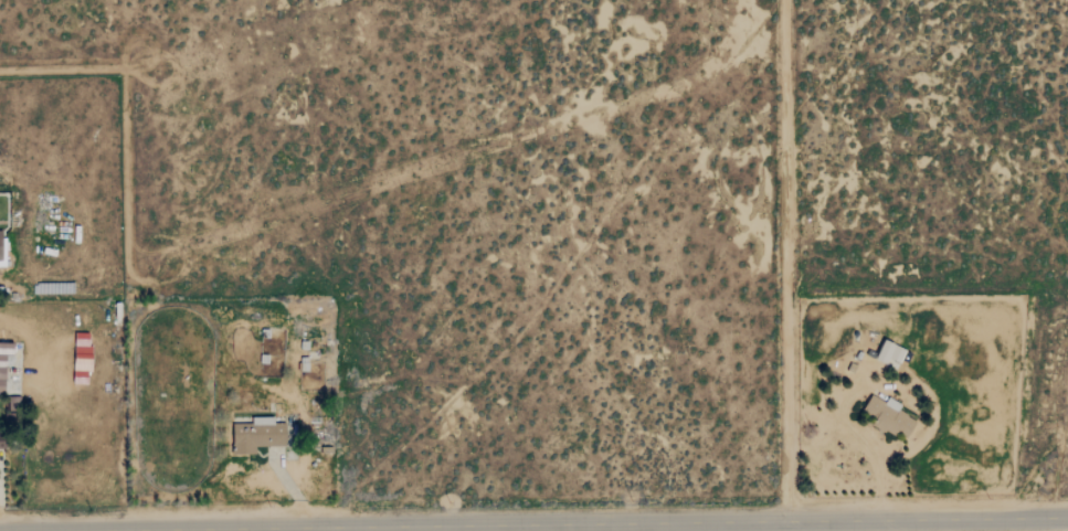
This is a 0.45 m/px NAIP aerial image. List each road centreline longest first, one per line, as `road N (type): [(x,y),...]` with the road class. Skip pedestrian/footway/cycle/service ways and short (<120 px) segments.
road 1 (residential): [(262,530),(1067,519)]
road 2 (track): [(786,523),(783,0)]

